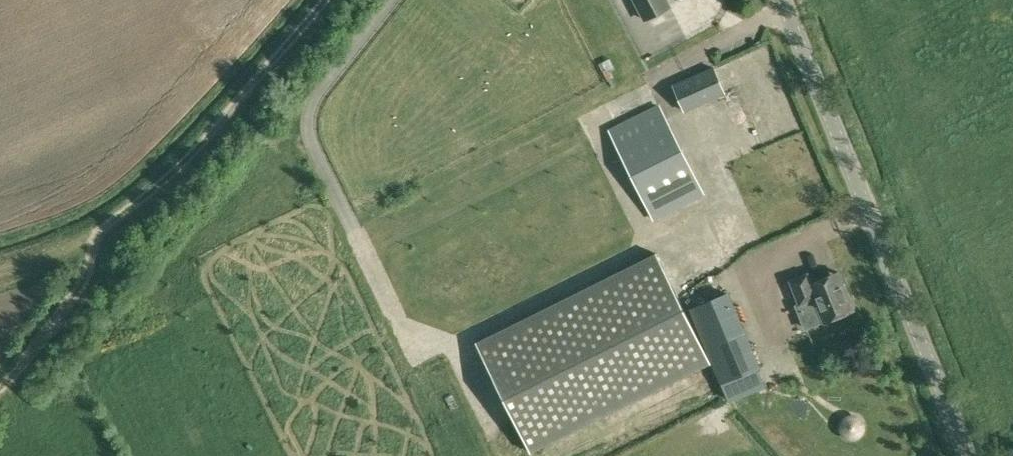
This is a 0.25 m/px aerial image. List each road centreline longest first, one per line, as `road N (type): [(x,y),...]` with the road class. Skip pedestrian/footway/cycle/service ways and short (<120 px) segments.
road 1 (tertiary): [(968,455),(782,0)]
road 2 (track): [(100,233),(185,162),(323,0)]
road 3 (track): [(100,233),(75,297),(0,388)]

